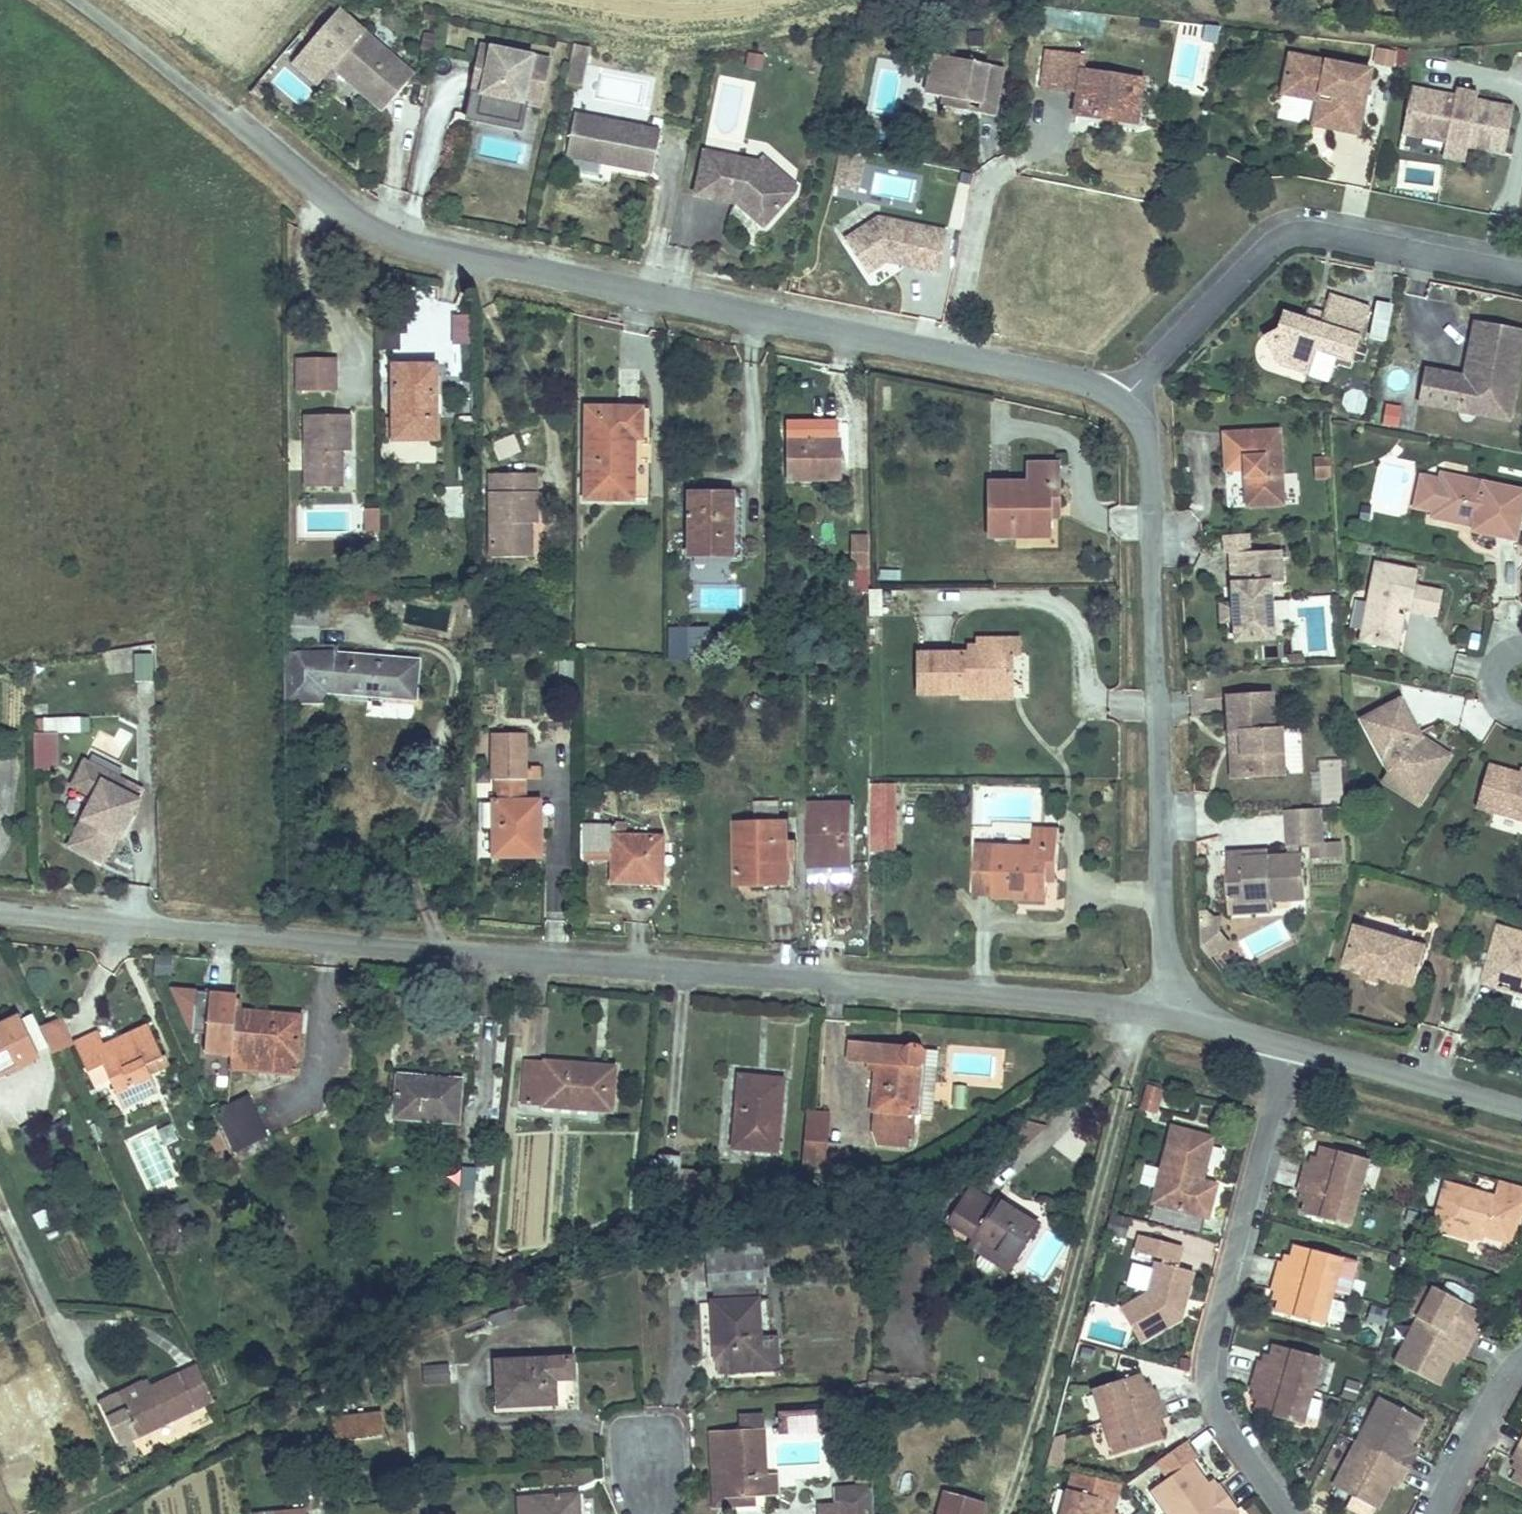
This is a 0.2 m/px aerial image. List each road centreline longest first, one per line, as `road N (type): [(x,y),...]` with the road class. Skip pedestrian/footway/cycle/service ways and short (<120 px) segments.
road 1 (unclassified): [(1171,1008),(0,902)]
road 2 (unclassified): [(1127,382),(397,229),(103,0)]
road 3 (unclassified): [(1171,1008),(1151,426),(1127,382)]
road 4 (residential): [(1287,1513),(1206,1384),(1206,1351),(1288,1046)]
road 5 (residential): [(1521,274),(1313,230),(1265,247),(1127,382)]
road 6 (unclassified): [(1521,1109),(1288,1046)]
road 7 (residential): [(1521,1369),(1507,1384),(1450,1513)]
road 8 (unclassified): [(1288,1046),(1171,1008)]

